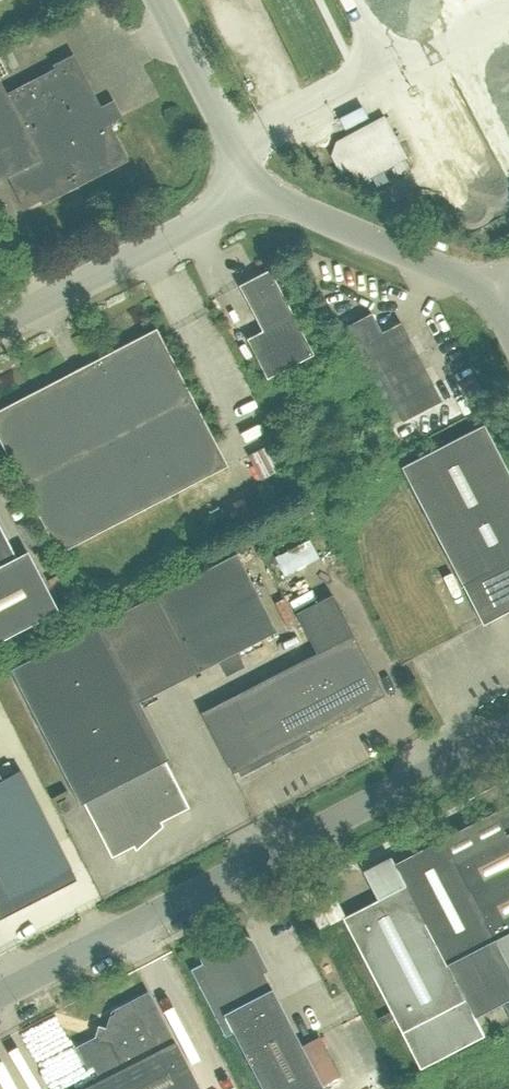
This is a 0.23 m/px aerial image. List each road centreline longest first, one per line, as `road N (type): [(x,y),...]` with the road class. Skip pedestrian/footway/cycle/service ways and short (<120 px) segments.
road 1 (unclassified): [(0,994),(508,728)]
road 2 (unclassified): [(0,325),(261,190)]
road 3 (unclassified): [(494,290),(261,190)]
road 4 (unclassified): [(261,190),(163,0)]

